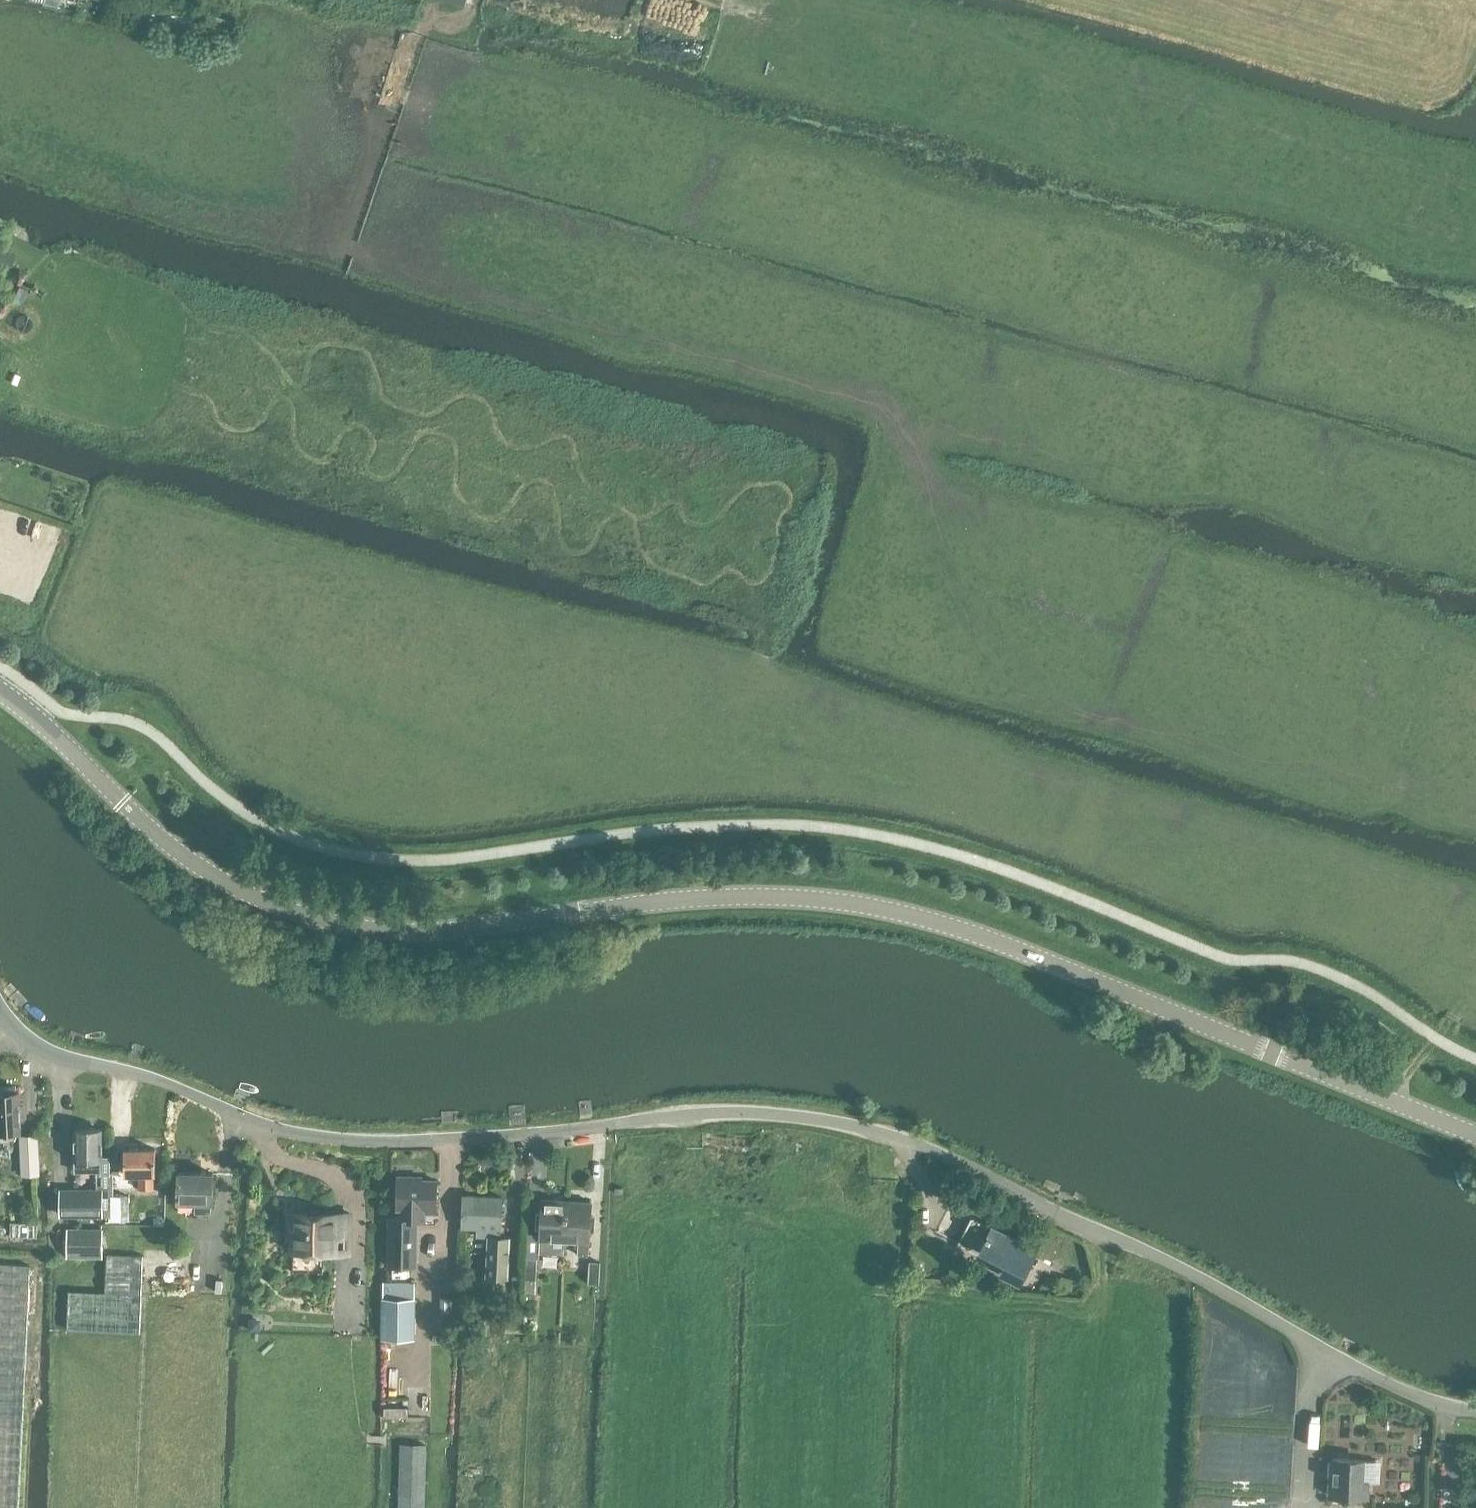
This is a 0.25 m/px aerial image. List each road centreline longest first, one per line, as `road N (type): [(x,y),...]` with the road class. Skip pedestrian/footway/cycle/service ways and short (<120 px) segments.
road 1 (tertiary): [(1475,1133),(1048,957),(924,920),(798,900),(467,926),(399,927),(311,914),(271,901),(181,848),(0,689)]
road 2 (unclassified): [(1475,1414),(1336,1358),(1185,1272),(947,1156),(857,1126),(755,1112),(478,1141),(319,1138),(250,1122),(159,1082),(74,1062),(19,1031),(0,998)]
road 3 (track): [(1475,196),(977,49),(772,25),(706,0)]

